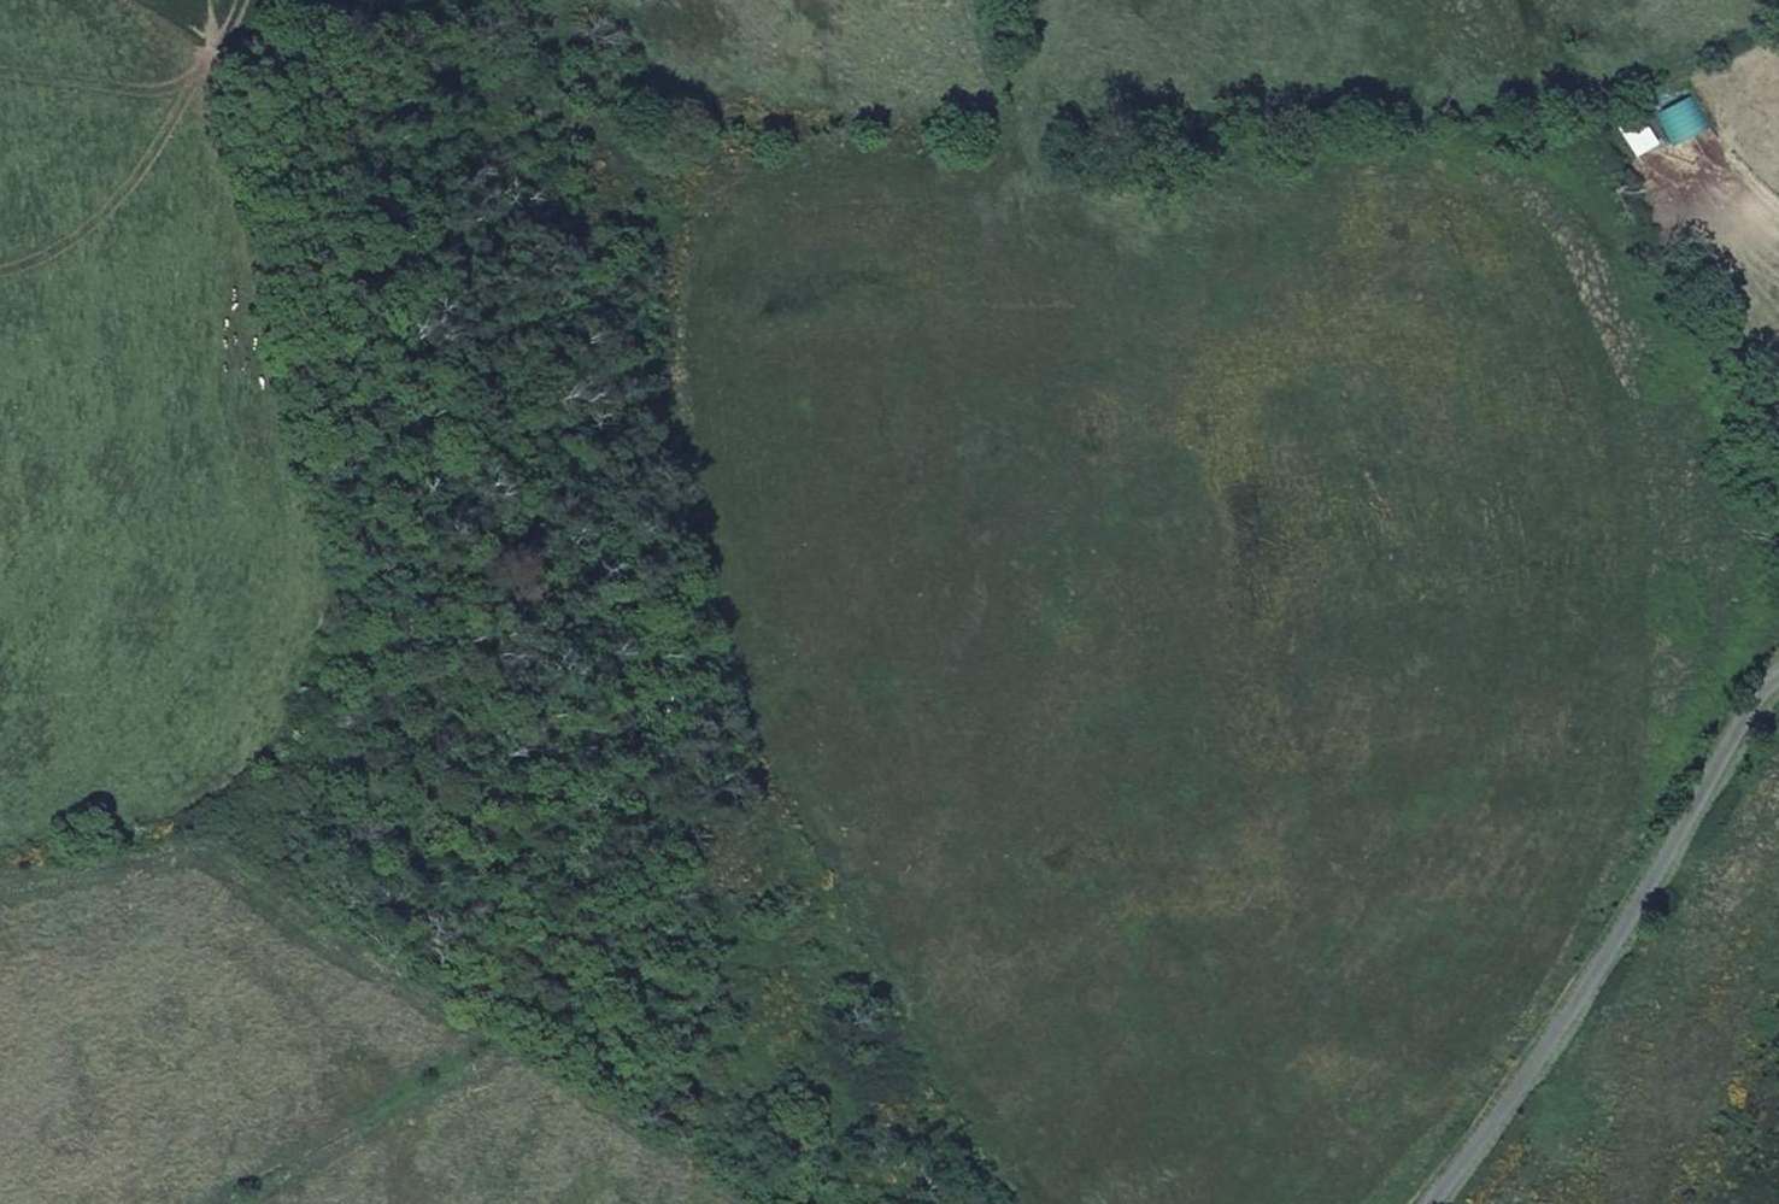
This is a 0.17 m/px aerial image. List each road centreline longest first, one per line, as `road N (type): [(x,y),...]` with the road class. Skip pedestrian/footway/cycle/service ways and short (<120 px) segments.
road 1 (residential): [(1778,682),(1766,690),(1573,1007),(1425,1203)]
road 2 (track): [(0,861),(201,829)]

